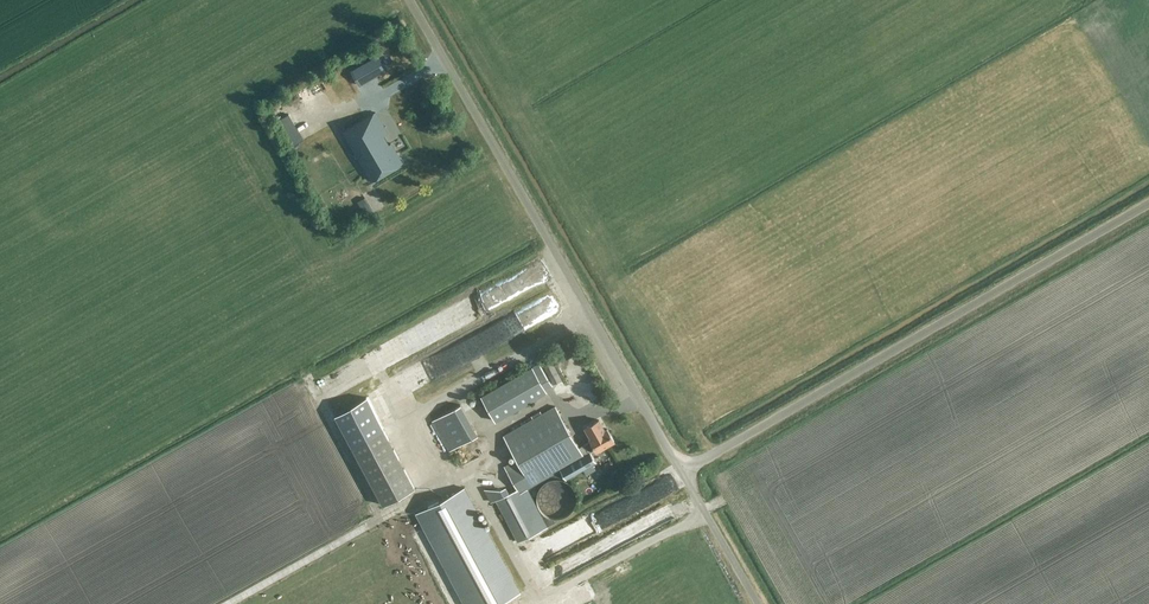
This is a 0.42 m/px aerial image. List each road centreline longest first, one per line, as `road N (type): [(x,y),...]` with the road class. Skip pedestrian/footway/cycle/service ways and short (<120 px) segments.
road 1 (unclassified): [(693,465),(420,0)]
road 2 (unclassified): [(693,465),(1148,203)]
road 3 (unclassified): [(774,603),(693,465)]

